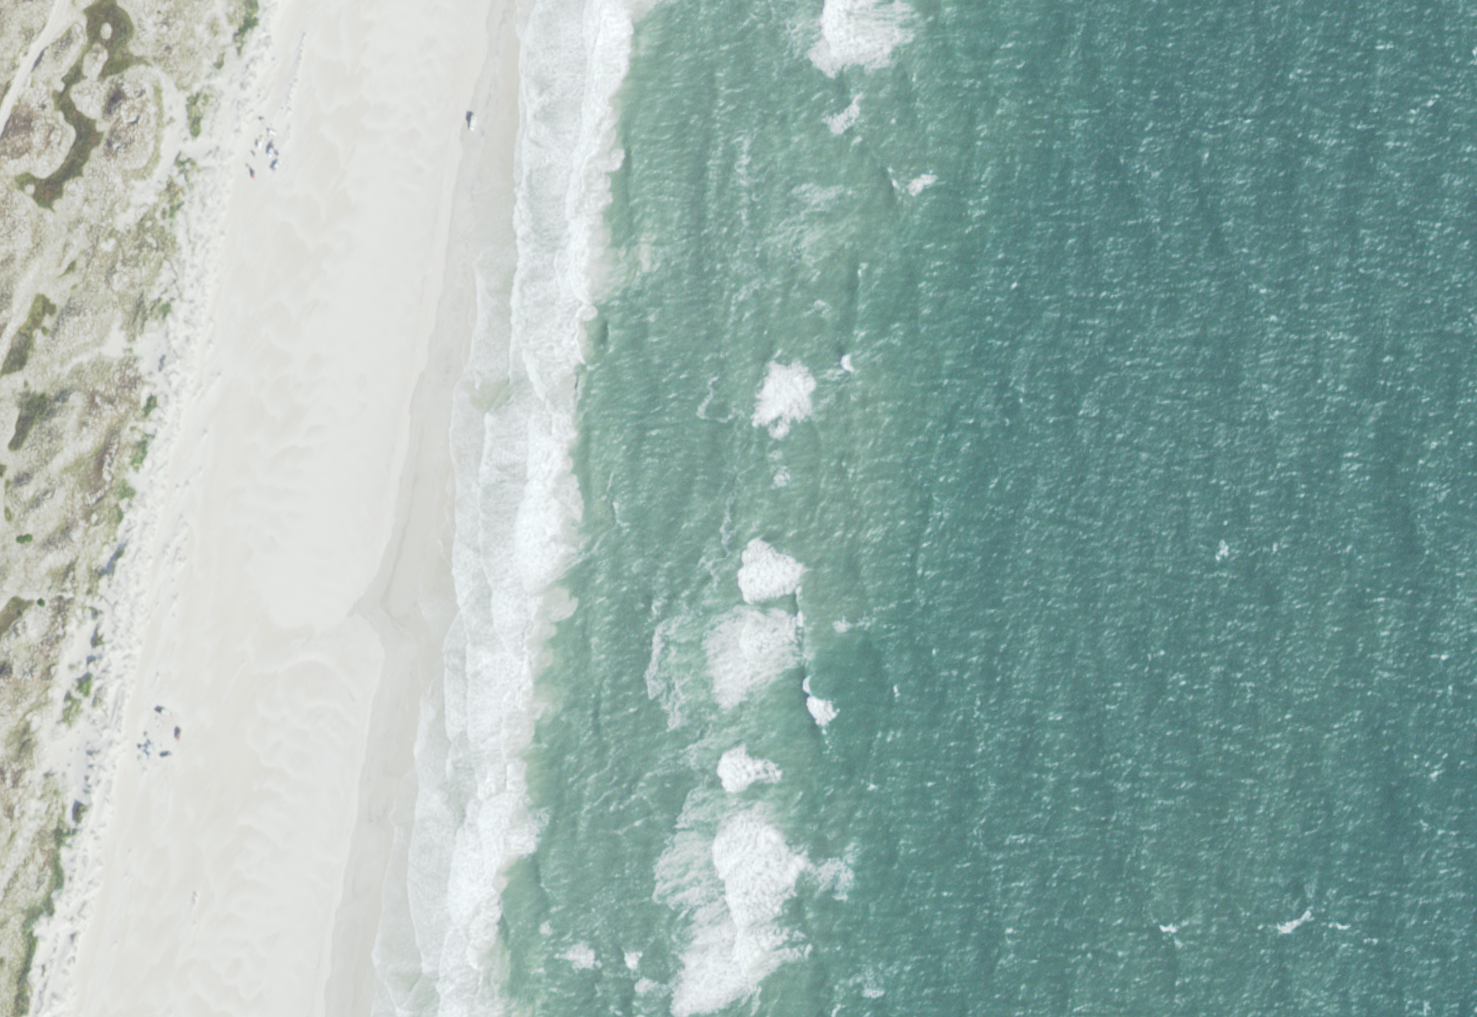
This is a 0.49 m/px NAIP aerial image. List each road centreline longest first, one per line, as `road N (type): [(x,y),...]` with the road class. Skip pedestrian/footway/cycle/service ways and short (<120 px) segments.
road 1 (track): [(0,121),(59,0)]

